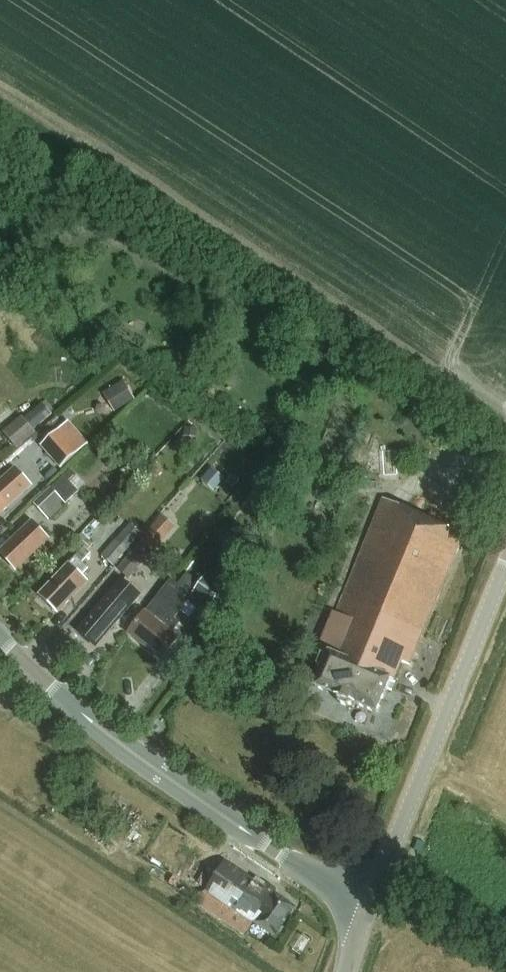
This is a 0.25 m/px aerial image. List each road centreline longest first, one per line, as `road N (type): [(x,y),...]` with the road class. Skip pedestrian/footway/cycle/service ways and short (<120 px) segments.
road 1 (secondary): [(367,913),(153,767),(36,675)]
road 2 (tertiary): [(367,913),(505,564)]

